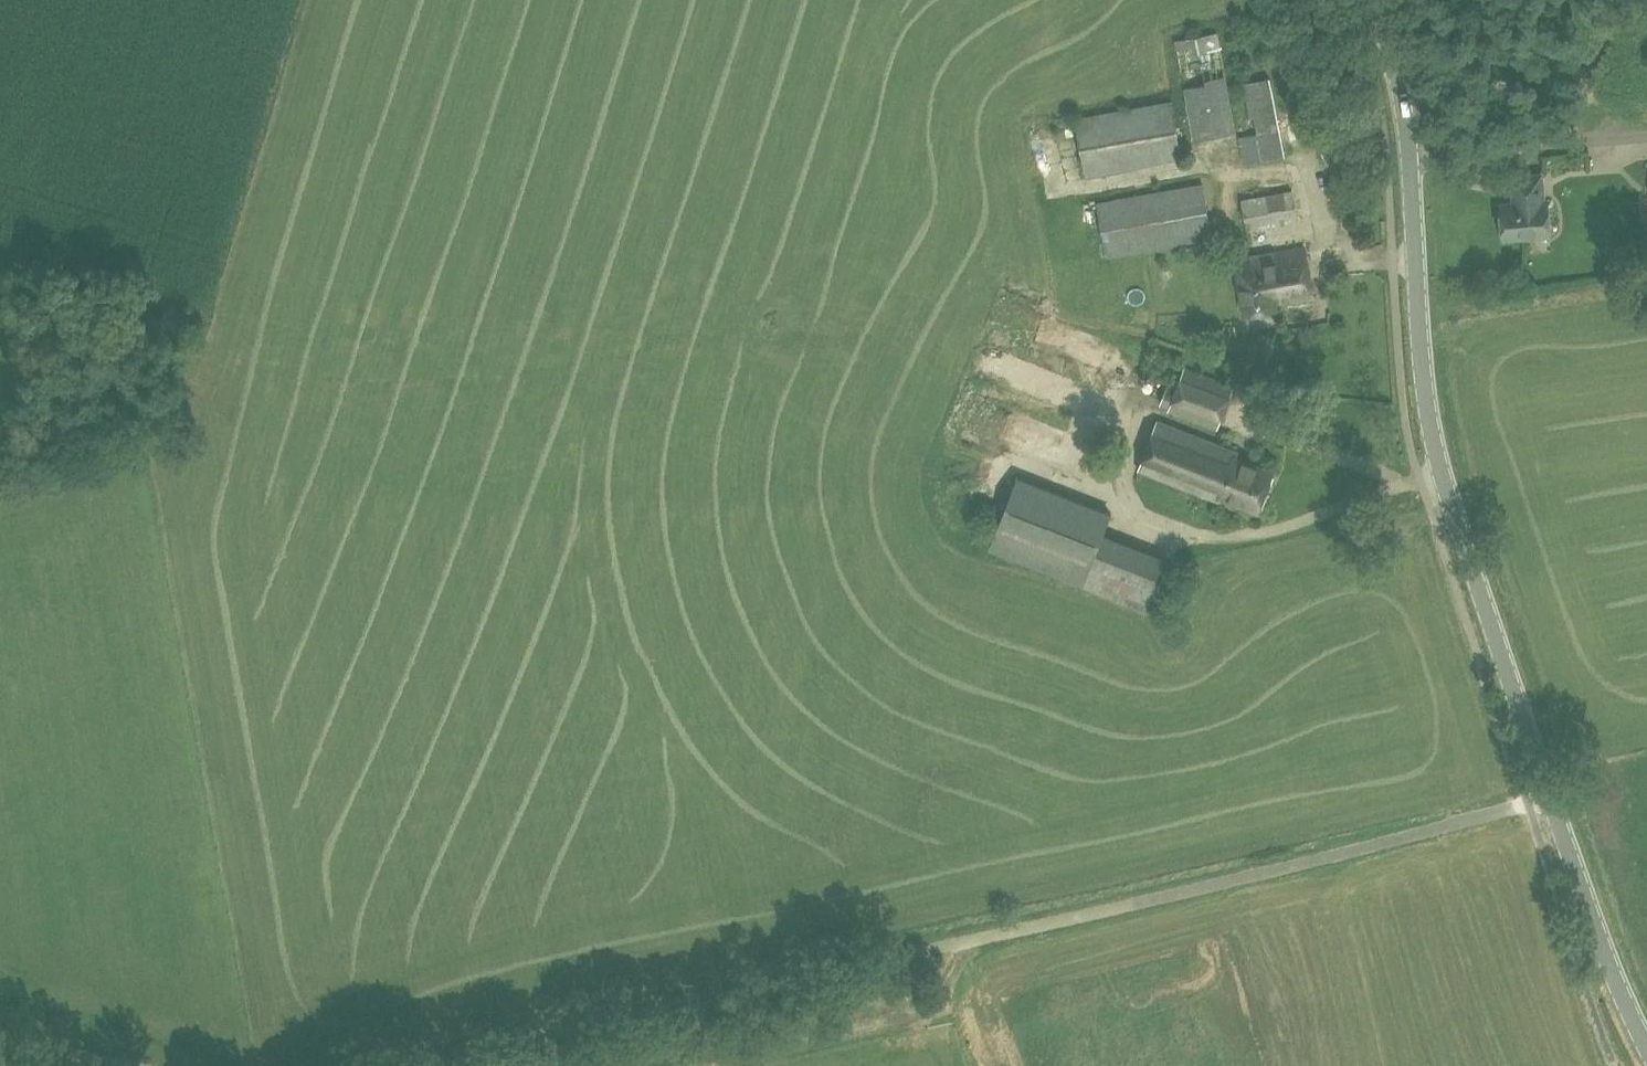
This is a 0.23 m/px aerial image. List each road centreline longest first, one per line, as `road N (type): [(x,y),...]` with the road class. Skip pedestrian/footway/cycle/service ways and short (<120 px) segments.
road 1 (unclassified): [(432,1065),(568,1025),(860,969),(1550,798)]
road 2 (tertiary): [(1550,798),(1437,455),(1420,340),(1405,112),(1378,0)]
road 3 (tertiary): [(1646,1048),(1550,798)]
road 4 (unclassified): [(0,1031),(142,1065)]

